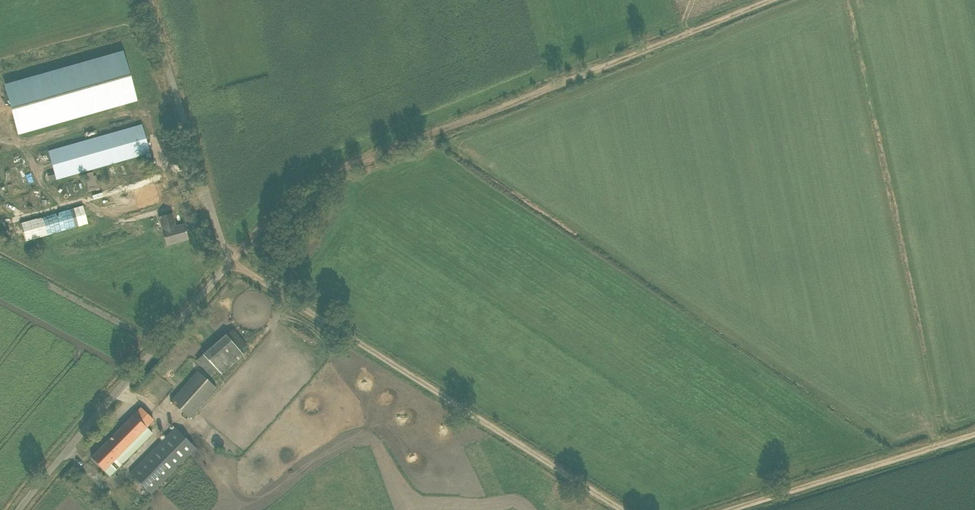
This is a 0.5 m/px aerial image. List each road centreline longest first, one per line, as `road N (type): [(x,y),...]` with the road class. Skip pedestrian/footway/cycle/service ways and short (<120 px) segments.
road 1 (track): [(788,0),(312,186),(231,264)]
road 2 (unclassified): [(12,509),(231,264),(147,0)]
road 3 (track): [(624,509),(231,264)]
road 4 (track): [(974,432),(726,509)]

